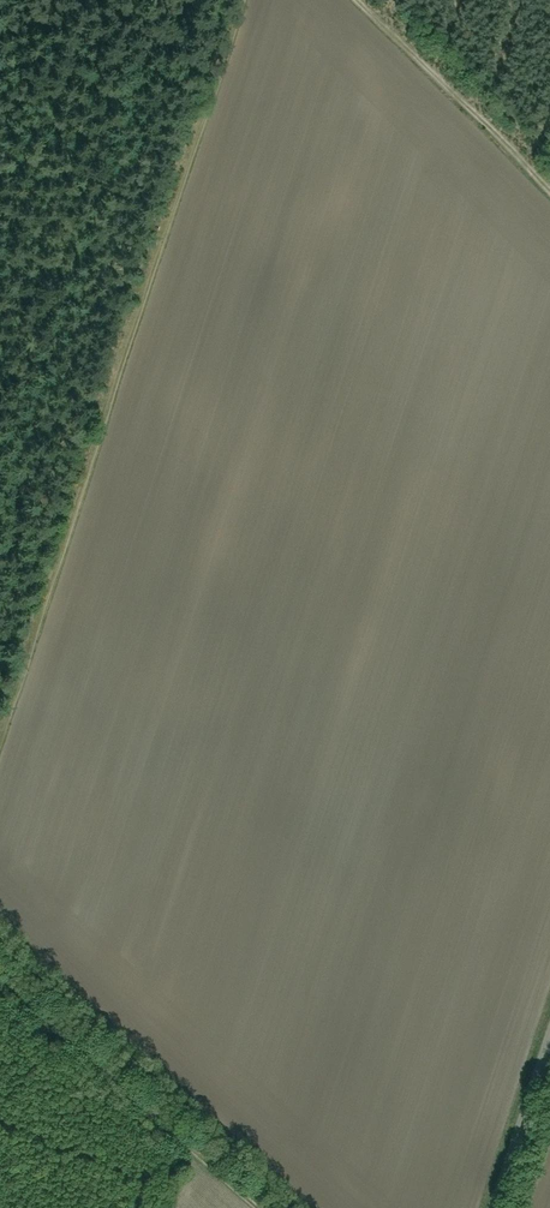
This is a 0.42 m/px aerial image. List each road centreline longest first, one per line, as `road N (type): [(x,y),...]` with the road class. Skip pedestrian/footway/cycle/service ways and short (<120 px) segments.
road 1 (track): [(0,723),(245,0)]
road 2 (track): [(0,966),(260,1207)]
road 3 (track): [(357,0),(549,193)]
road 4 (residential): [(549,1044),(495,1207)]

